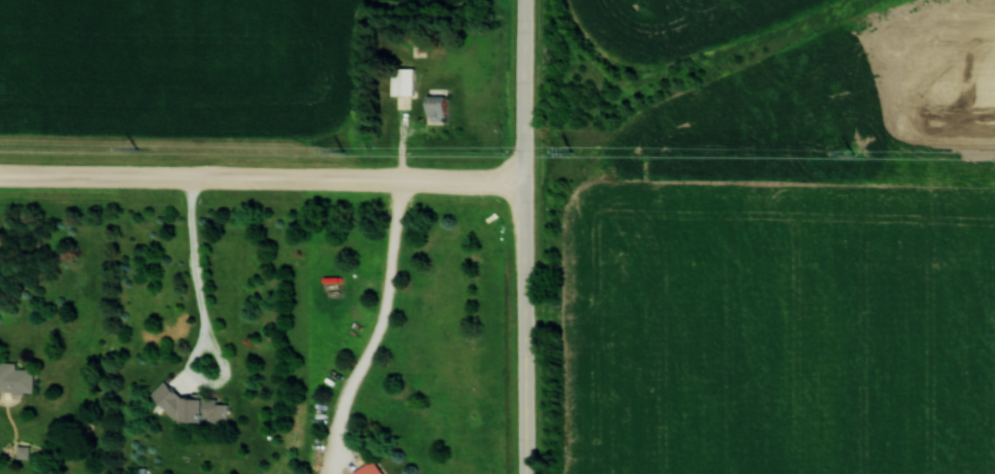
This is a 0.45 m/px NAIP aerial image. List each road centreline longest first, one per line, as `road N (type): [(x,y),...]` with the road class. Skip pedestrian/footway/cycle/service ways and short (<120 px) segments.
road 1 (residential): [(524,179),(0,174)]
road 2 (secondary): [(524,179),(526,473)]
road 3 (secondary): [(524,0),(524,179)]

